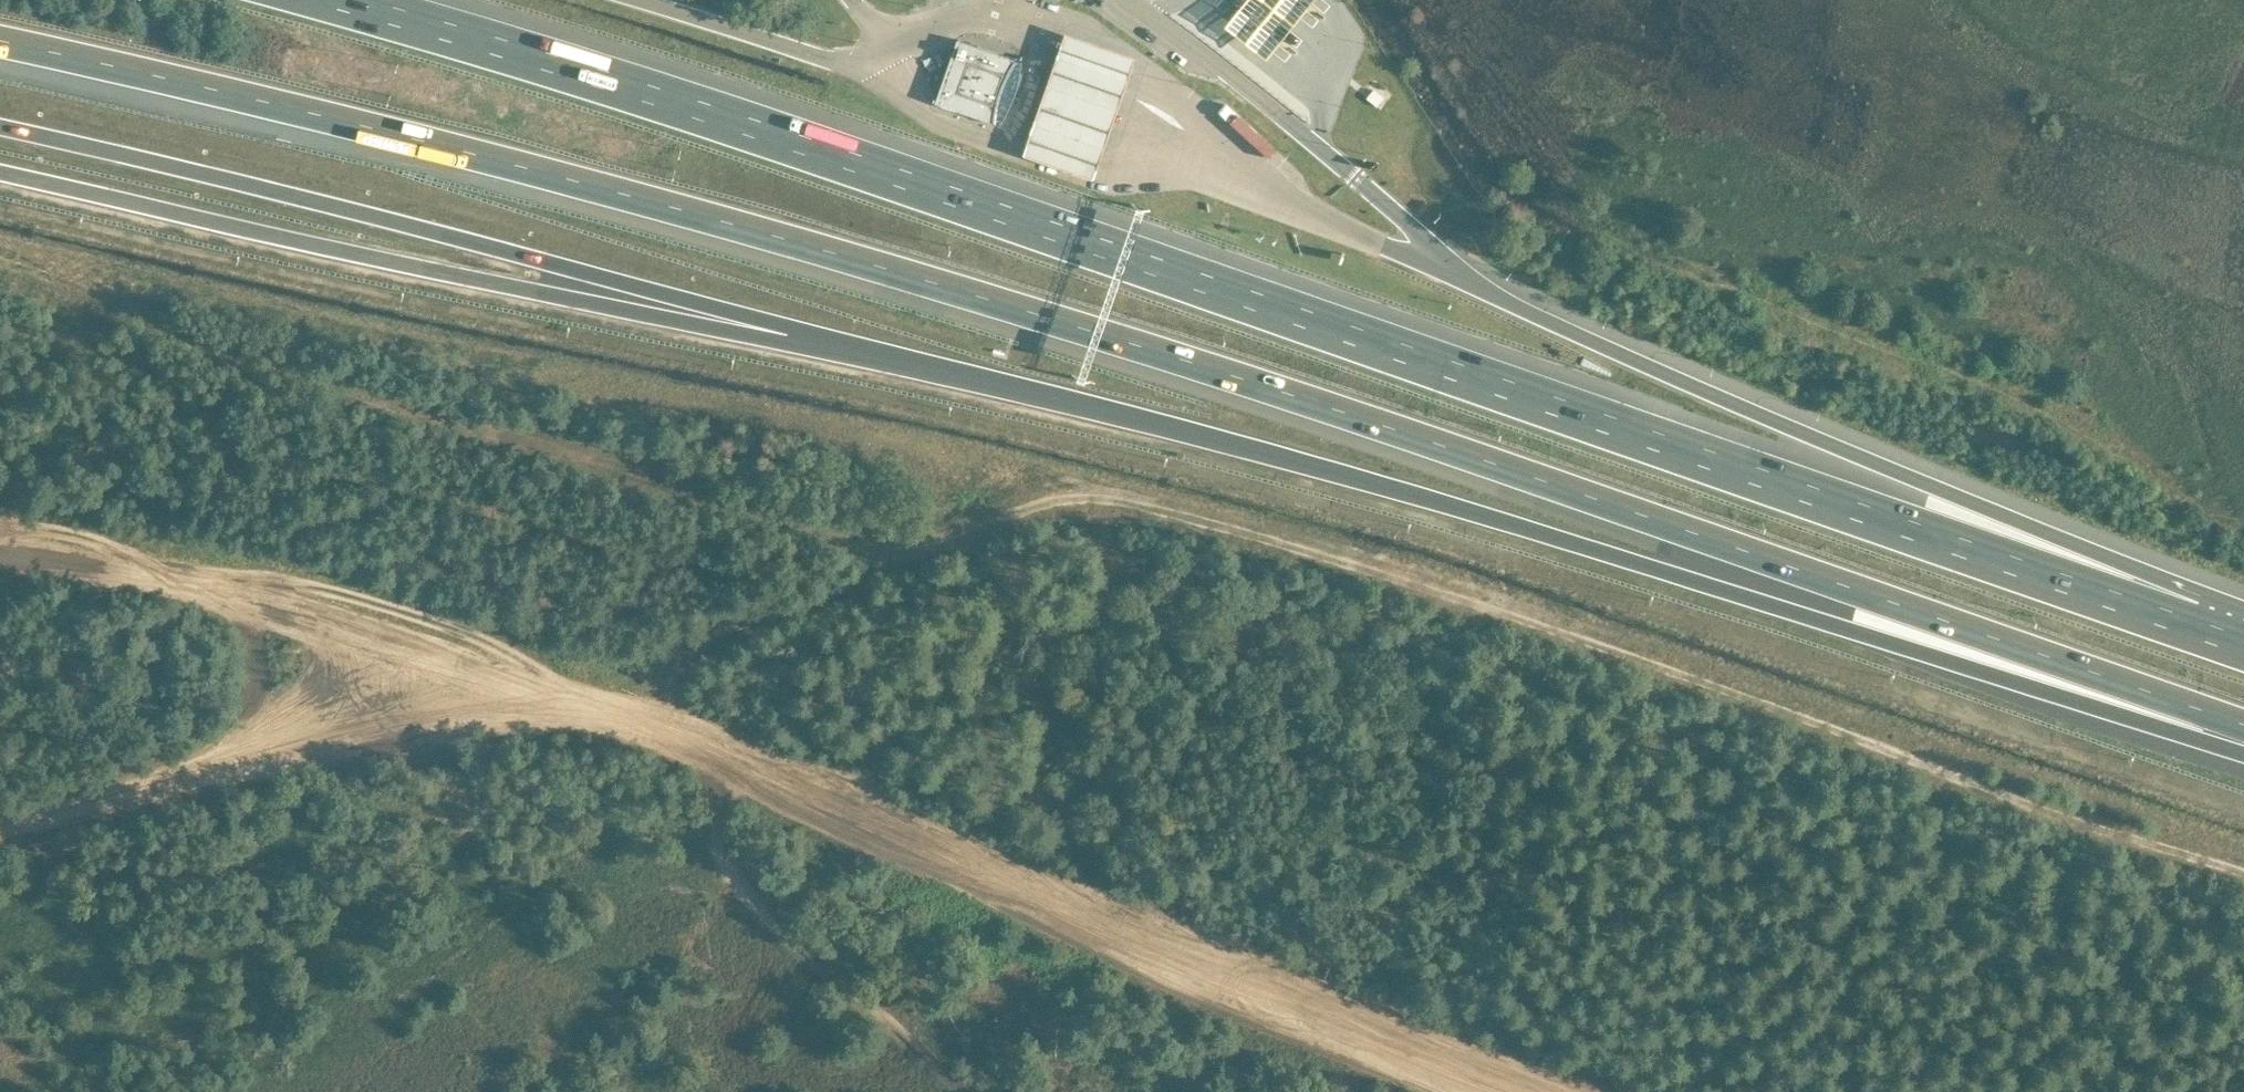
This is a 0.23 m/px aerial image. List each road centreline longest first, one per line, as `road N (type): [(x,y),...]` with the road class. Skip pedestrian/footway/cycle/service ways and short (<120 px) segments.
road 1 (track): [(2243,874),(1605,640),(1108,477),(922,544),(851,532),(513,443),(57,271),(0,258)]
road 2 (motorway): [(2227,639),(1219,285),(344,0)]
road 3 (motorway): [(0,39),(695,211),(1212,367),(1796,568)]
road 4 (track): [(1566,1091),(715,747),(252,585),(47,532),(0,528)]
road 5 (motorway): [(644,303),(1796,568)]
road 6 (motorway): [(2227,639),(2120,562),(1687,382),(1513,304),(1435,257)]
road 7 (motorway): [(0,124),(486,242),(644,303)]
road 8 (motorway): [(0,173),(469,283),(644,303)]
road 9 (track): [(0,827),(263,740),(540,685)]
road 10 (motorway): [(1796,568),(2243,723)]
road 11 (track): [(968,1091),(735,879),(716,813),(715,747)]

